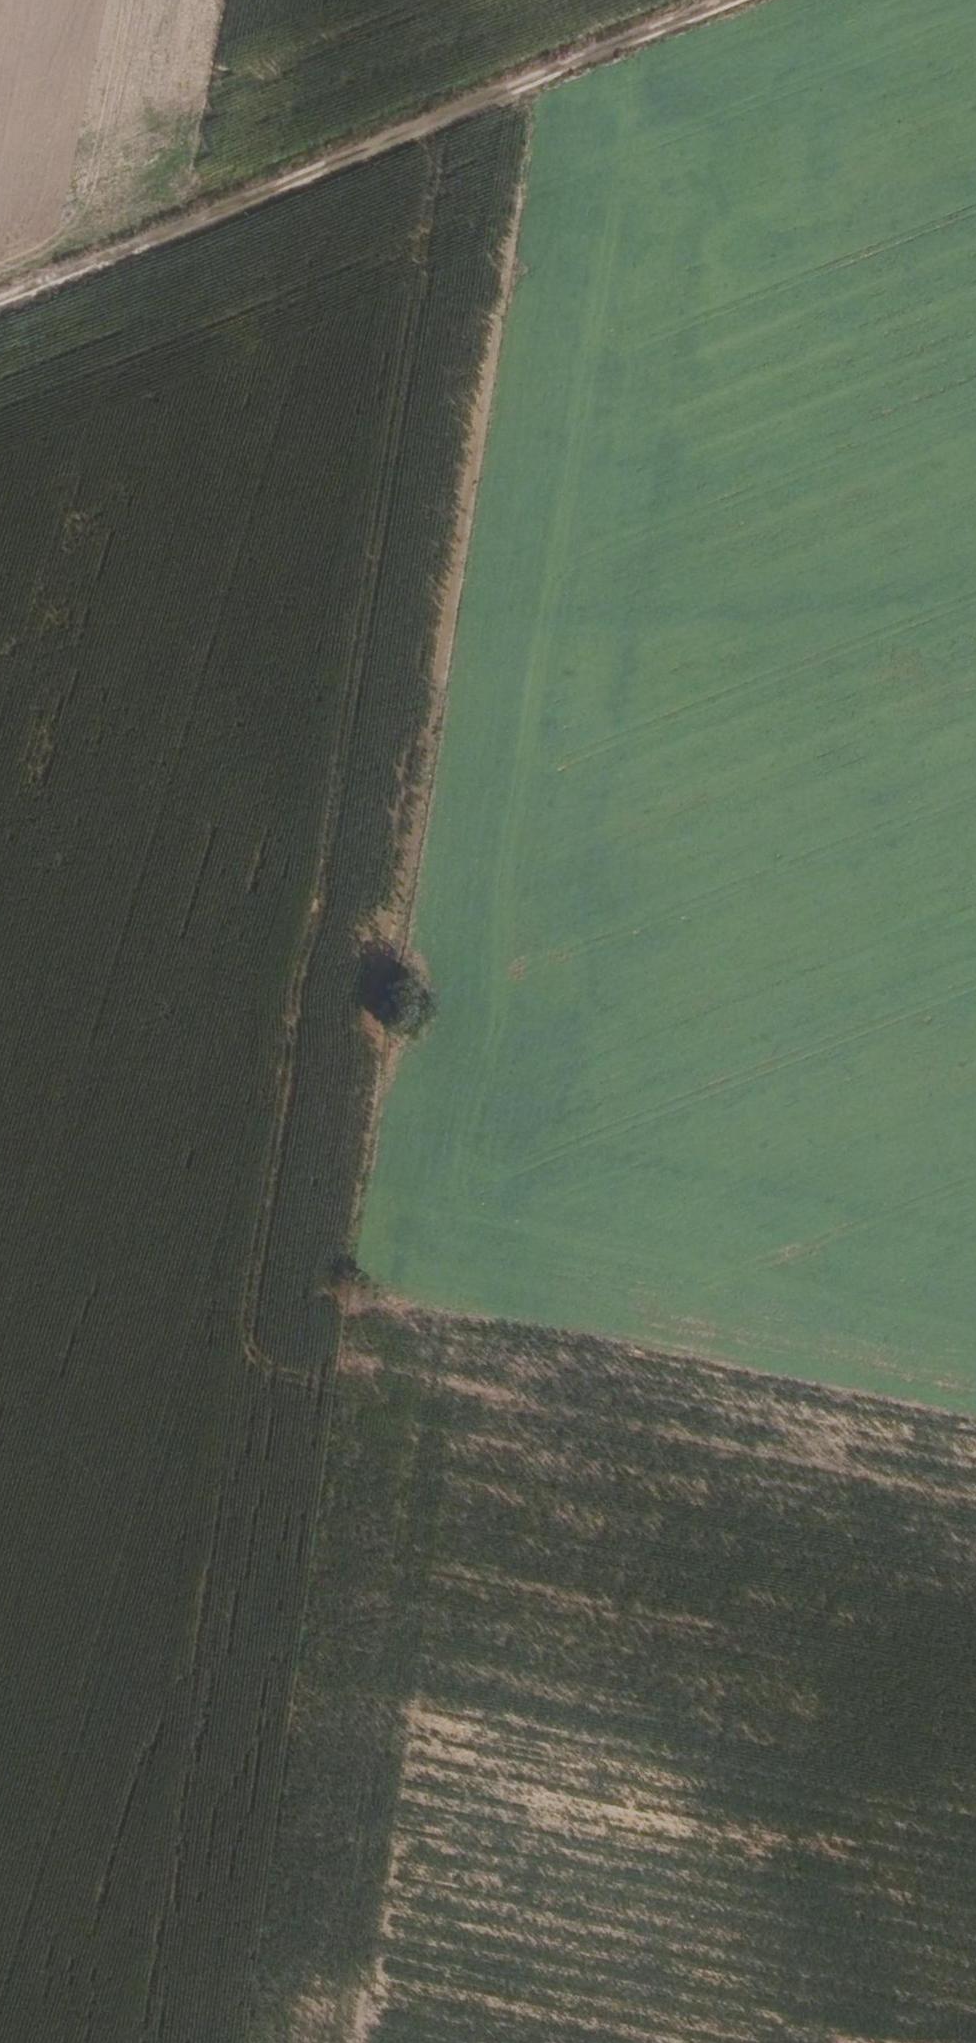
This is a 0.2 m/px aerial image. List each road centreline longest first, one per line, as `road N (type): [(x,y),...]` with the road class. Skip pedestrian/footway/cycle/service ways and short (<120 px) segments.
road 1 (track): [(733,0),(0,300)]

